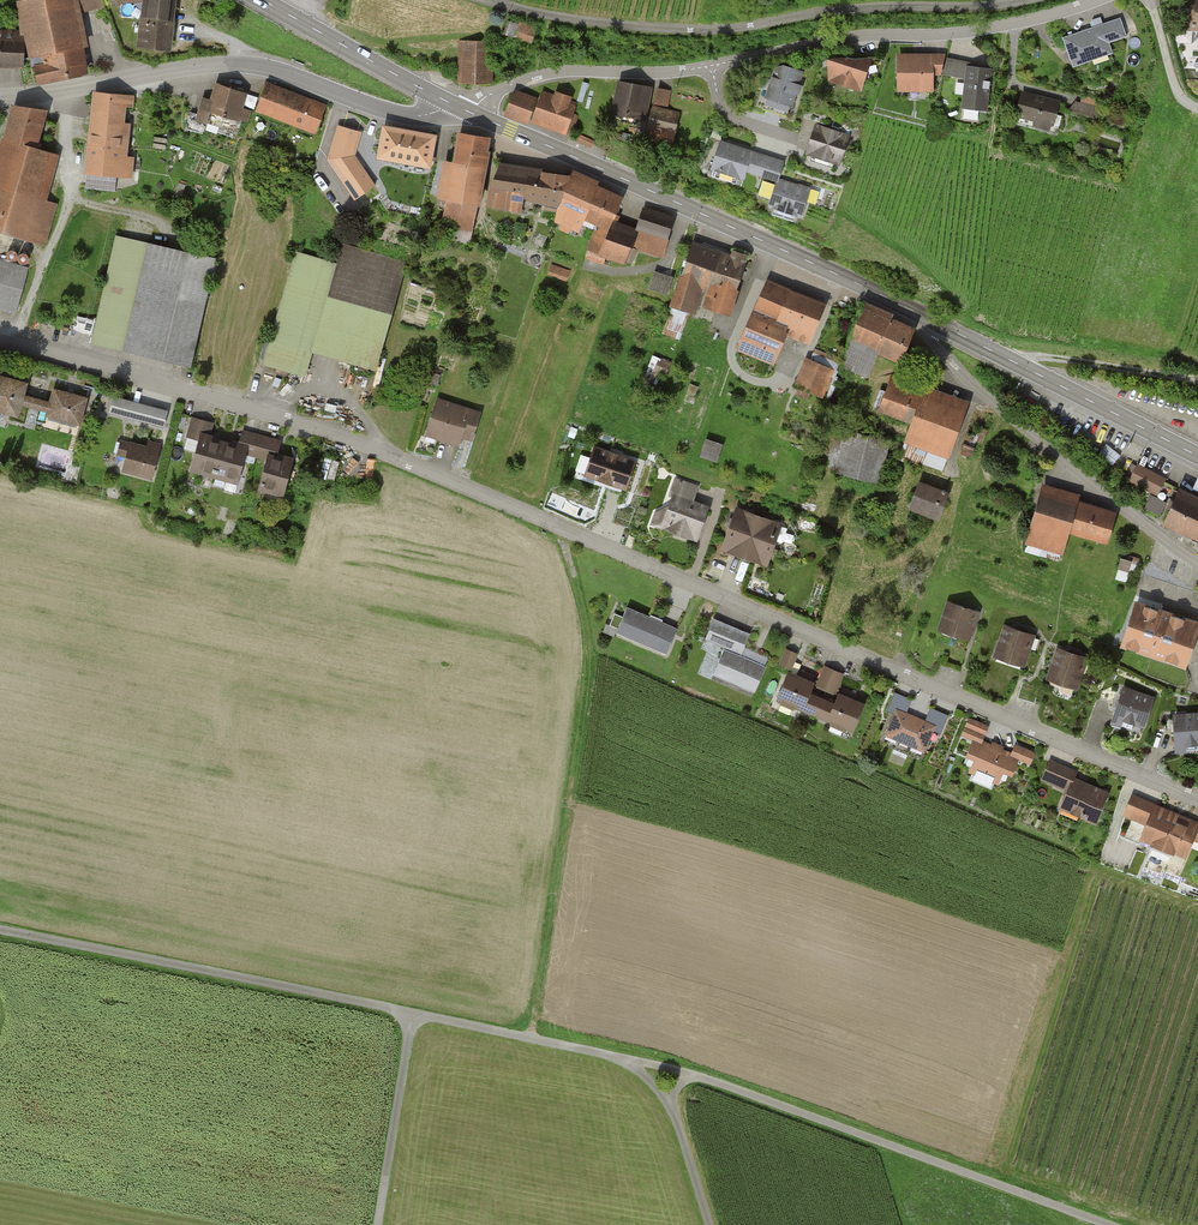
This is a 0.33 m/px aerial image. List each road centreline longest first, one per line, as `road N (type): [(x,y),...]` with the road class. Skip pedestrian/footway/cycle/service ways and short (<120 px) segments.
road 1 (residential): [(0,340),(348,438),(1197,802)]
road 2 (track): [(378,1224),(412,1014),(0,929)]
road 3 (residential): [(1023,0),(835,9),(686,29),(546,15),(491,0)]
road 4 (track): [(566,529),(588,637),(530,1039)]
road 5 (track): [(1095,1224),(693,1073),(629,1060)]
road 6 (primary): [(473,114),(915,313)]
road 7 (tertiary): [(445,100),(439,110),(412,117),(283,72),(225,64),(0,97)]
road 8 (track): [(707,1224),(668,1103),(629,1060),(412,1014)]
road 9 (residential): [(1095,0),(952,35),(859,37),(711,70)]
road 10 (residential): [(915,313),(935,345),(1055,453),(1197,559)]
road 11 (primary): [(915,313),(1197,456)]
road 12 (residential): [(711,70),(552,72),(494,92),(473,114)]
road 13 (primary): [(262,0),(445,100)]
road 14 (track): [(1012,361),(1081,360),(1197,377)]
road 15 (residential): [(711,70),(729,113),(797,139)]
road 16 (track): [(1154,0),(1169,60),(1197,109)]

